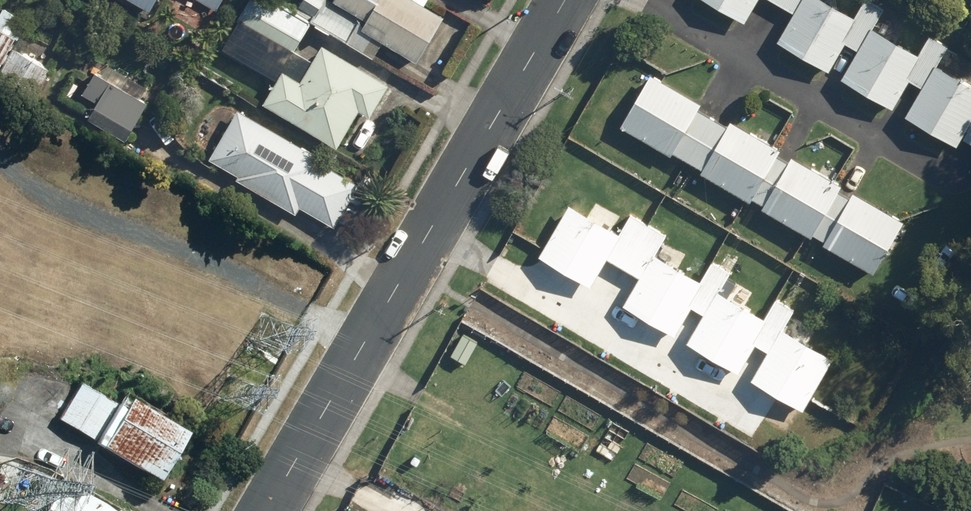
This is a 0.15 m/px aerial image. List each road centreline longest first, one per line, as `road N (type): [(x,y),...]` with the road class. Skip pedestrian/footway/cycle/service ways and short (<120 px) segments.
road 1 (residential): [(267,510),(565,0)]
road 2 (track): [(364,344),(169,237),(34,195),(0,153)]

